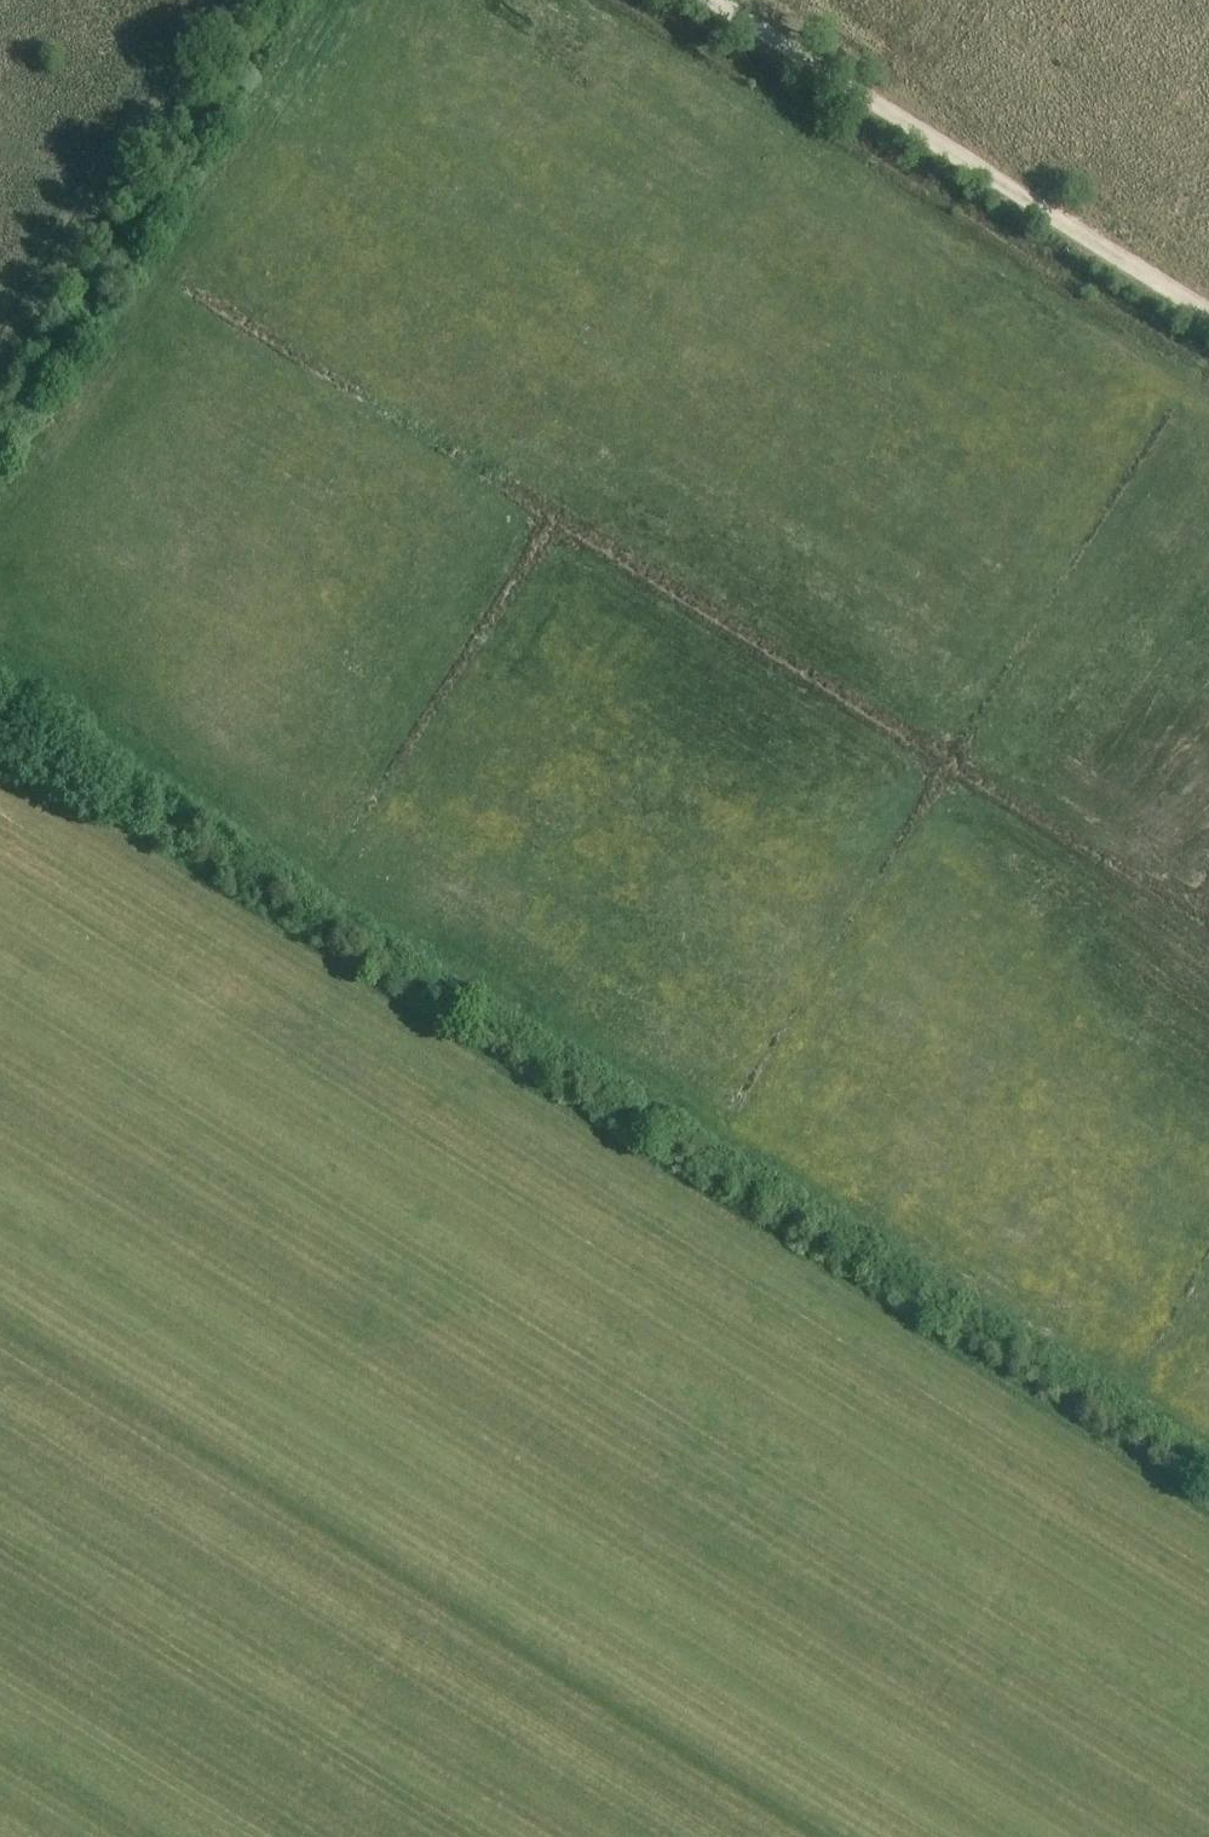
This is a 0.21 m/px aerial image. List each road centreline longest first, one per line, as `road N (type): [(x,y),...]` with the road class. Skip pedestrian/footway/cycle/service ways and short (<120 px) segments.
road 1 (track): [(1208,309),(717,0)]

